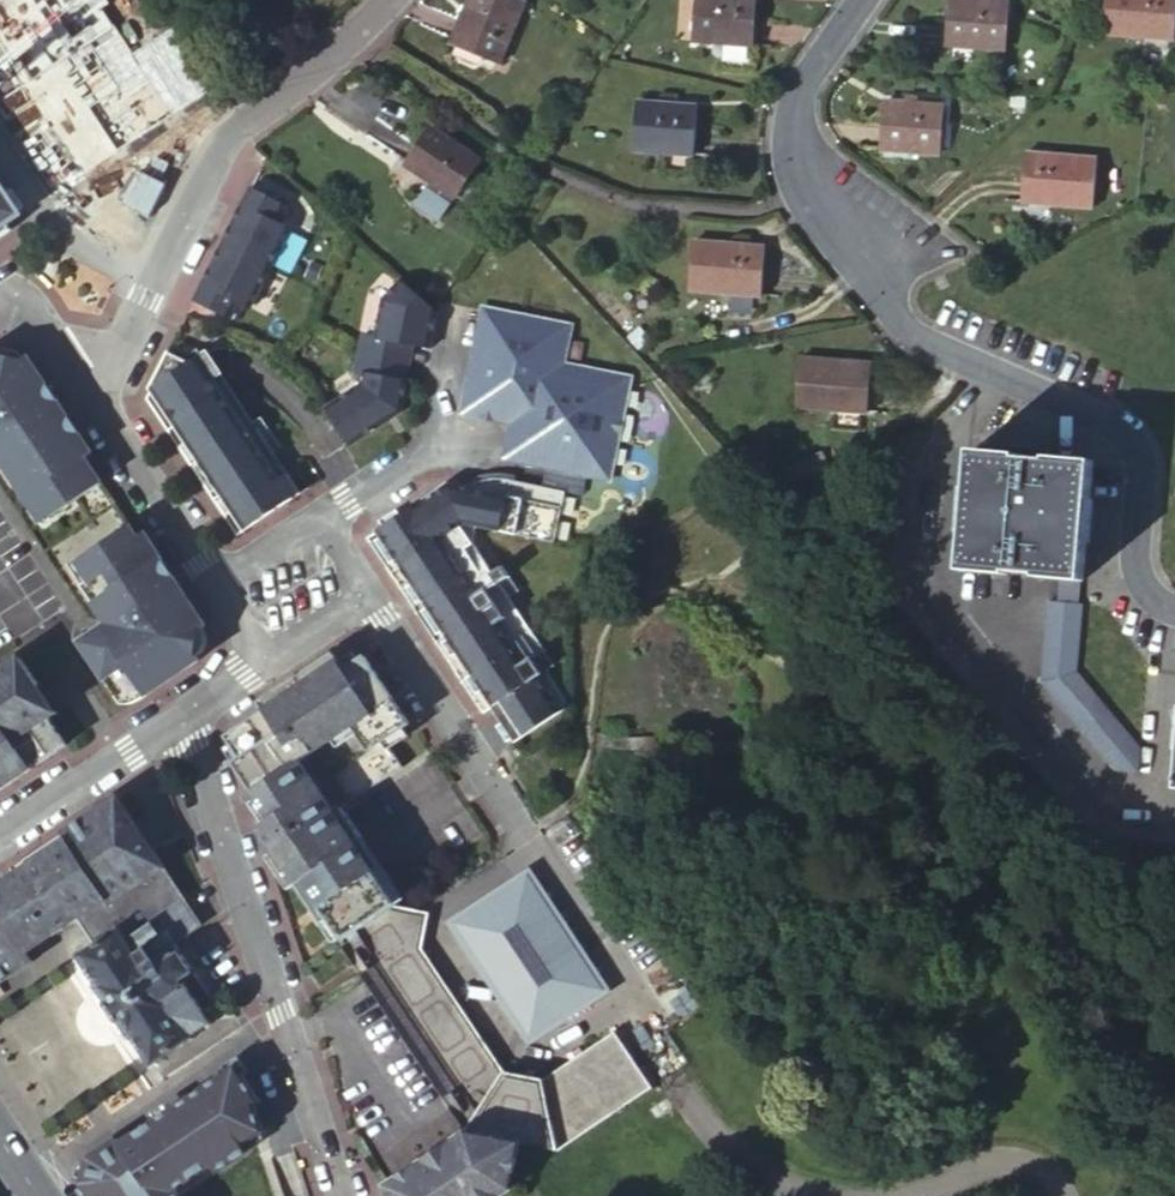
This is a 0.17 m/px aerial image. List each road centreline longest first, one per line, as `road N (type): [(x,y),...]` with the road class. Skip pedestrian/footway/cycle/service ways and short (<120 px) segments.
road 1 (residential): [(1174,620),(1134,578),(1141,470),(1122,438),(912,344),(816,198),(801,167),(795,127),(802,99),(868,0)]
road 2 (residential): [(370,589),(710,1147),(791,1195)]
road 3 (residential): [(183,715),(339,1195)]
road 4 (residential): [(390,0),(353,38),(232,132),(120,345),(80,374)]
road 5 (residential): [(80,374),(213,580)]
road 6 (residential): [(183,715),(0,837)]
road 7 (residential): [(907,1195),(995,1161),(1032,1170),(1052,1195)]

